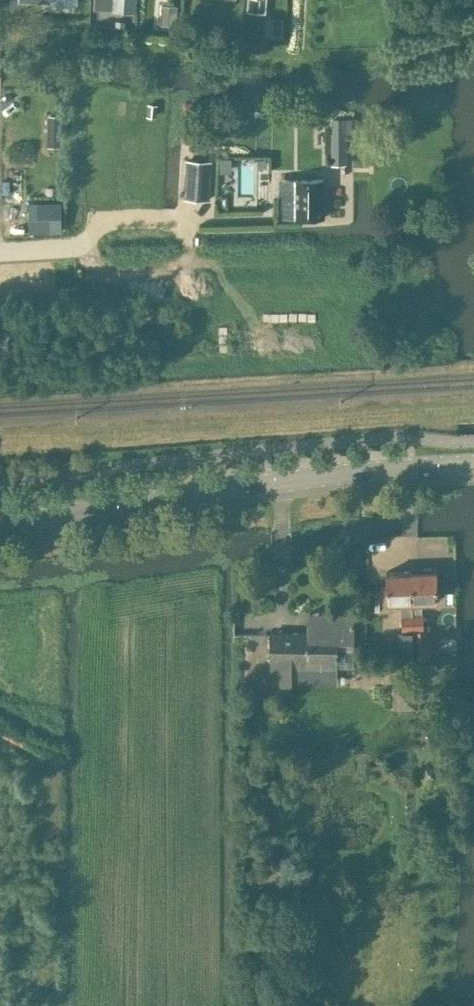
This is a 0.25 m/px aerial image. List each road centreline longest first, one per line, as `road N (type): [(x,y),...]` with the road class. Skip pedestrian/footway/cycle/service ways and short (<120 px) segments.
road 1 (tertiary): [(0,525),(322,474),(473,465)]

